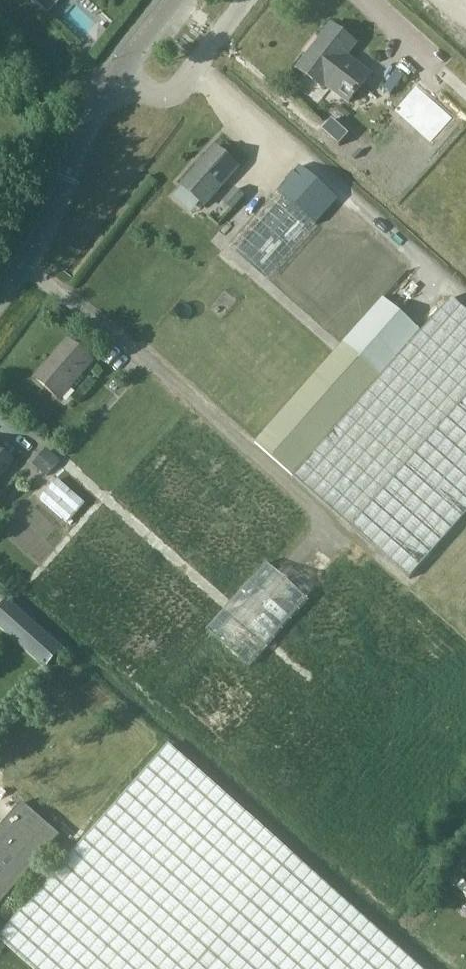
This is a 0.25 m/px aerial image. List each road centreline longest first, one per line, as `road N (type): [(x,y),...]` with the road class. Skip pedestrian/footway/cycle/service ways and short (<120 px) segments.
road 1 (unclassified): [(0,294),(35,249),(116,84)]
road 2 (unclassified): [(116,84),(171,96),(243,0)]

